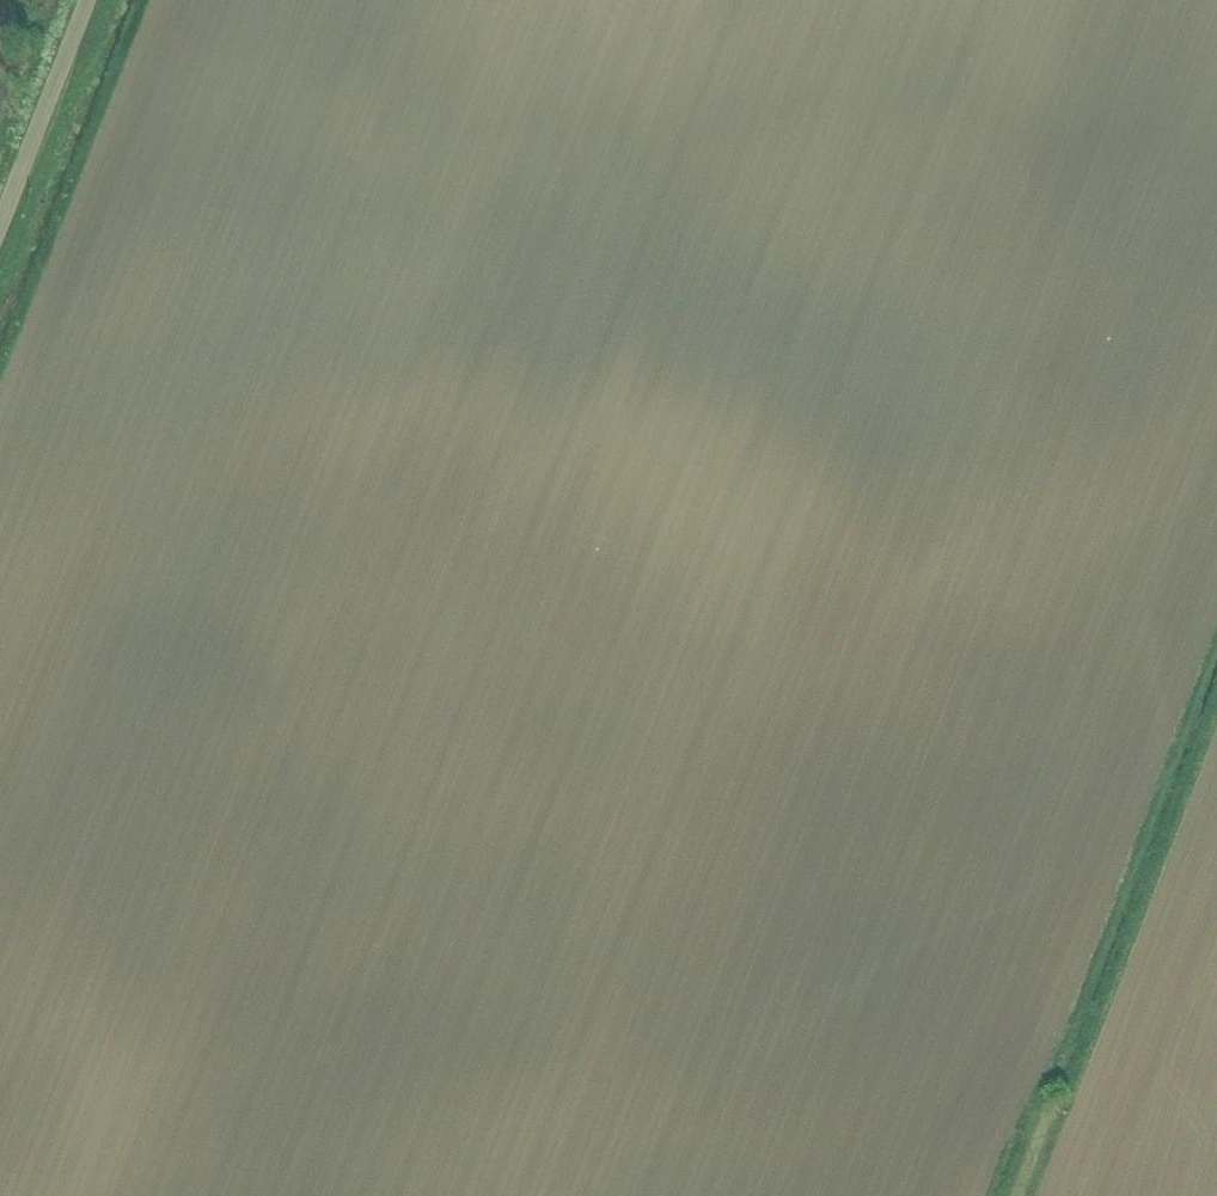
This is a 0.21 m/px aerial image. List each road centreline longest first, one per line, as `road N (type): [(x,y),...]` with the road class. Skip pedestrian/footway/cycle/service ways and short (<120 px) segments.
road 1 (unclassified): [(87,0),(0,226)]

